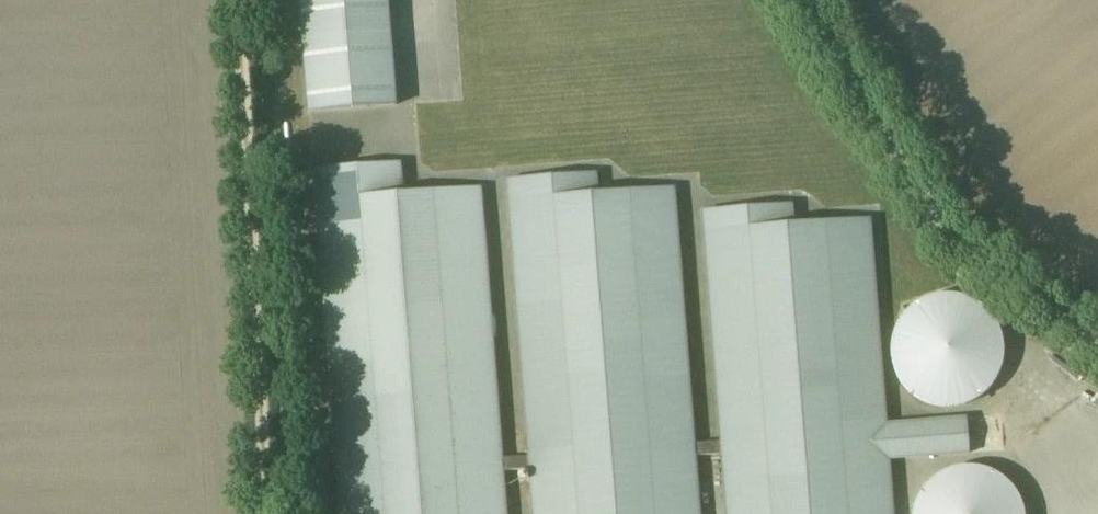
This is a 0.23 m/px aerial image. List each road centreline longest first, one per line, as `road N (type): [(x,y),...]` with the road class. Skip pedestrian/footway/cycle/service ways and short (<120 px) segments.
road 1 (track): [(268,513),(241,0)]
road 2 (unclassified): [(800,0),(941,221),(1000,277),(1097,344)]

